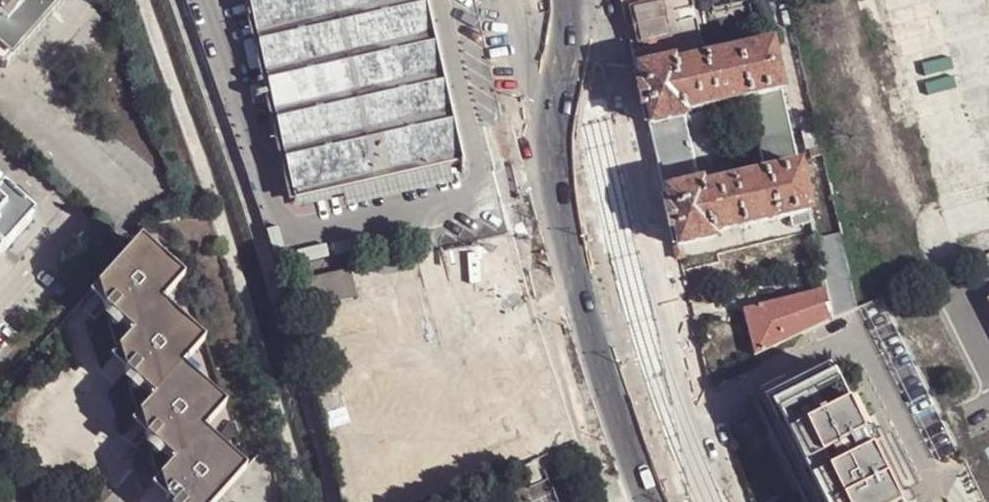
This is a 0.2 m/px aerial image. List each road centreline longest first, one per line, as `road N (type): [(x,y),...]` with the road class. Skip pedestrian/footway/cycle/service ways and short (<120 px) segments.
road 1 (secondary): [(705,501),(594,0)]
road 2 (secondary): [(647,501),(567,232)]
road 3 (secondary): [(492,0),(532,174),(567,232)]
road 4 (secondary): [(567,232),(516,0)]

